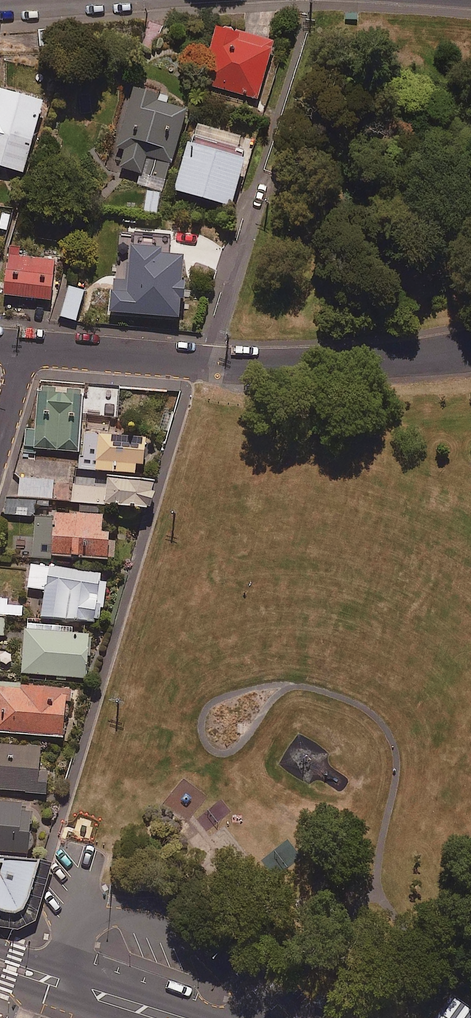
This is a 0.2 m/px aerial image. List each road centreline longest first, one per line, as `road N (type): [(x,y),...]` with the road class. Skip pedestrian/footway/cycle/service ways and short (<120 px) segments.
road 1 (residential): [(25,349),(280,368),(470,351)]
road 2 (tertiary): [(0,946),(220,1017)]

